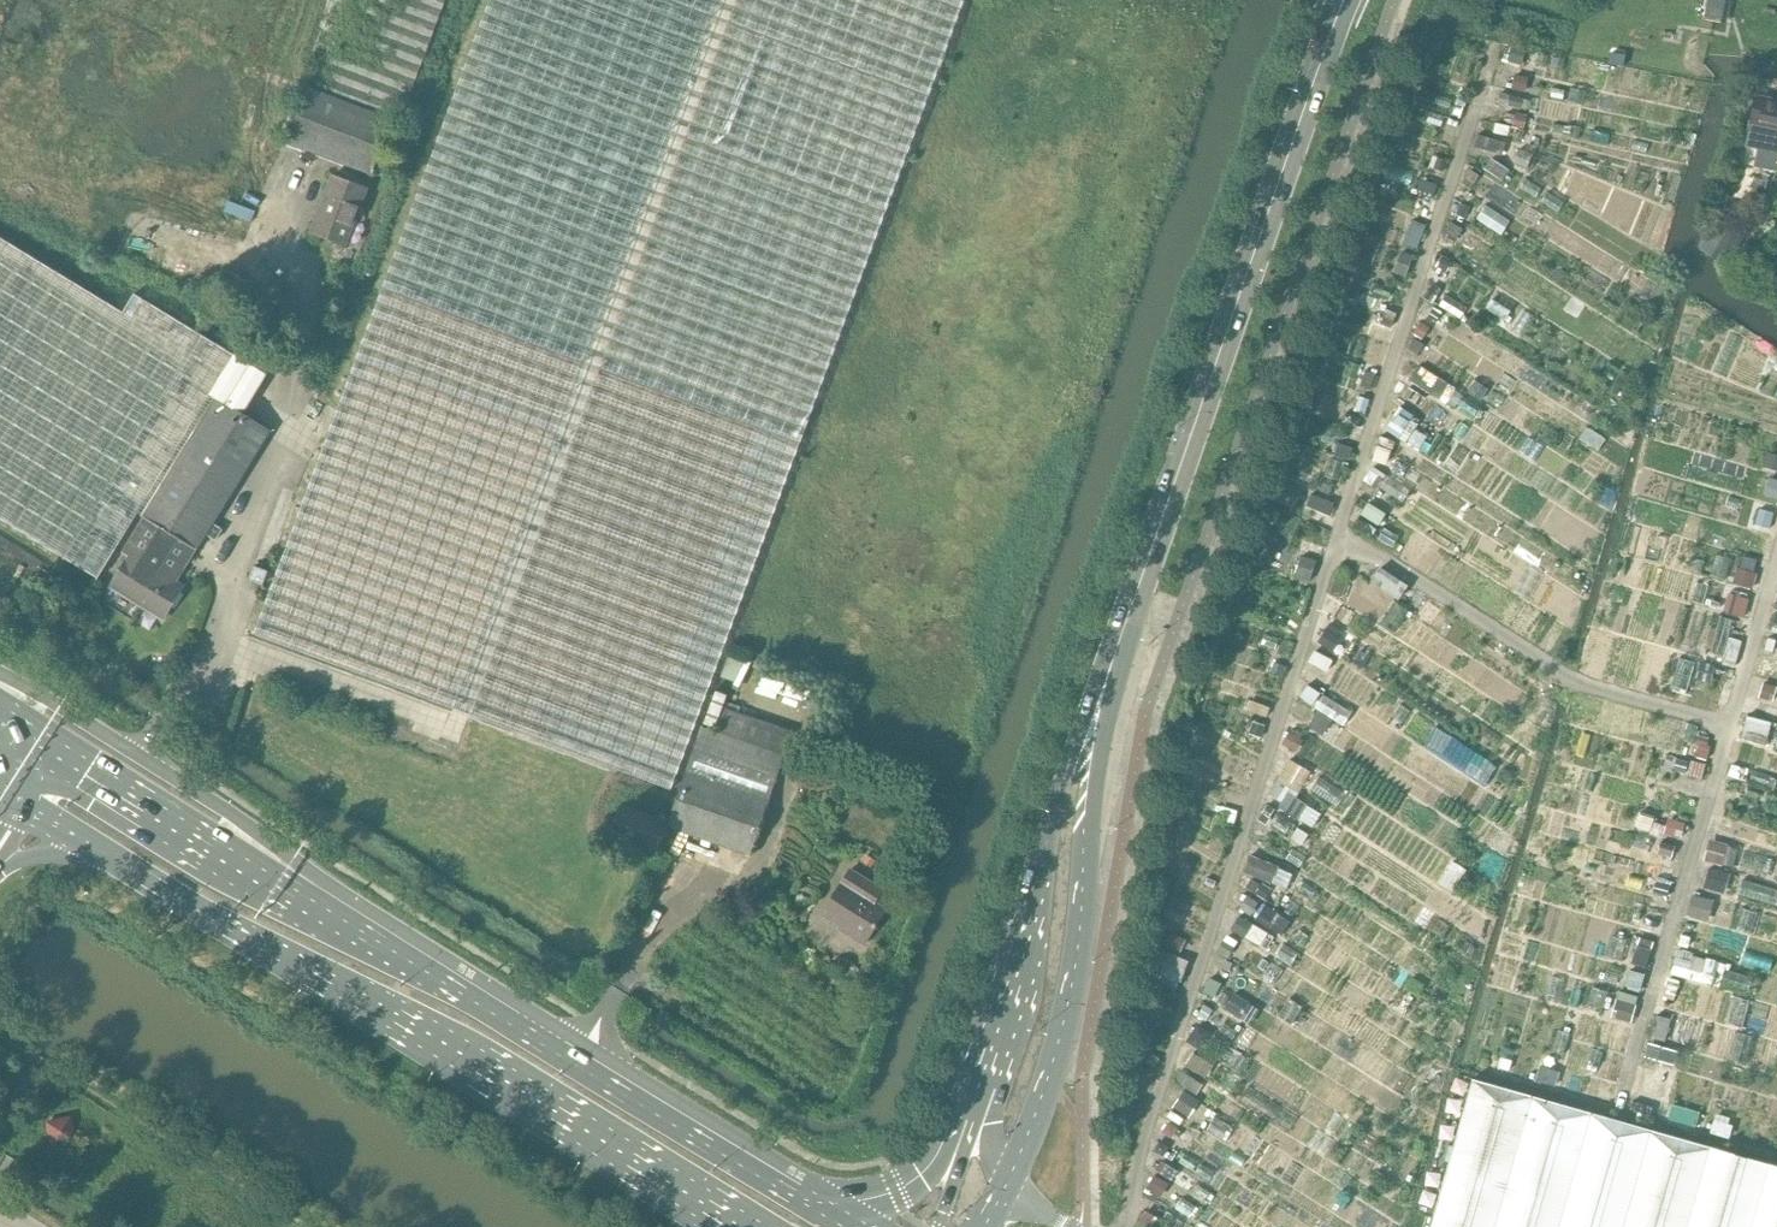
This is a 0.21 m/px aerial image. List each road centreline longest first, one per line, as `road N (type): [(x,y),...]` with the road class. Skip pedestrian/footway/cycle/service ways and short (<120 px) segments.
road 1 (track): [(1124,1226),(1153,1106),(1488,69)]
road 2 (secondary): [(804,1194),(55,733)]
road 3 (secondary): [(12,798),(717,1226)]
road 4 (tertiary): [(1095,710),(1350,0)]
road 5 (track): [(1618,1099),(1776,553)]
road 6 (tertiary): [(1007,1186),(1047,1086),(1079,947),(1095,710)]
road 7 (track): [(1728,721),(1581,682),(1338,533)]
road 8 (tertiary): [(1095,710),(972,1079)]
road 9 (tertiary): [(972,1079),(920,1172),(880,1194),(804,1194)]
road 10 (tertiary): [(972,1079),(941,1226)]

